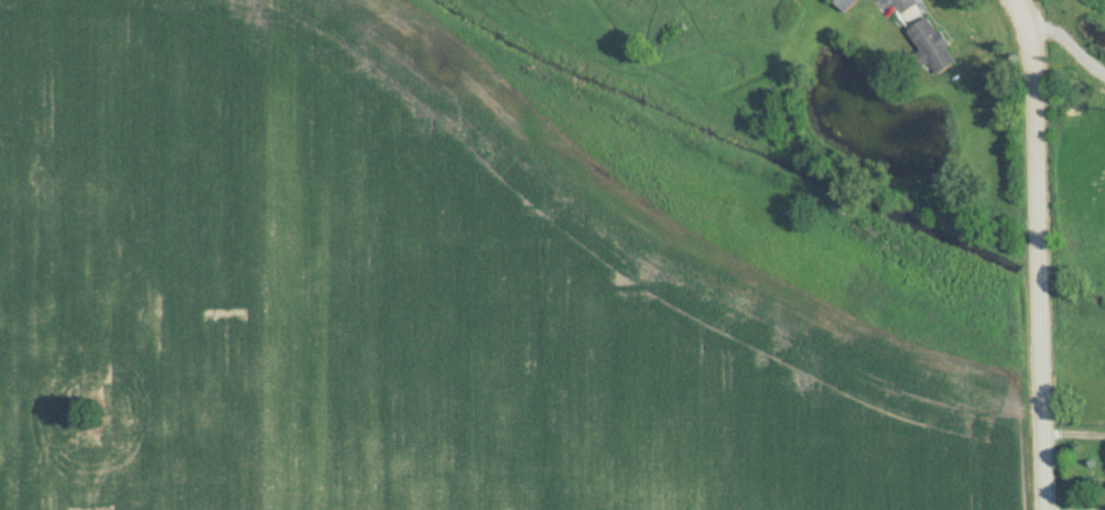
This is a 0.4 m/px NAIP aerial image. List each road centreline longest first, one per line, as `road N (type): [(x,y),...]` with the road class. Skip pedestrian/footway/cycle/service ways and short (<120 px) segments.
road 1 (residential): [(1040,509),(1026,74),(1011,0)]

